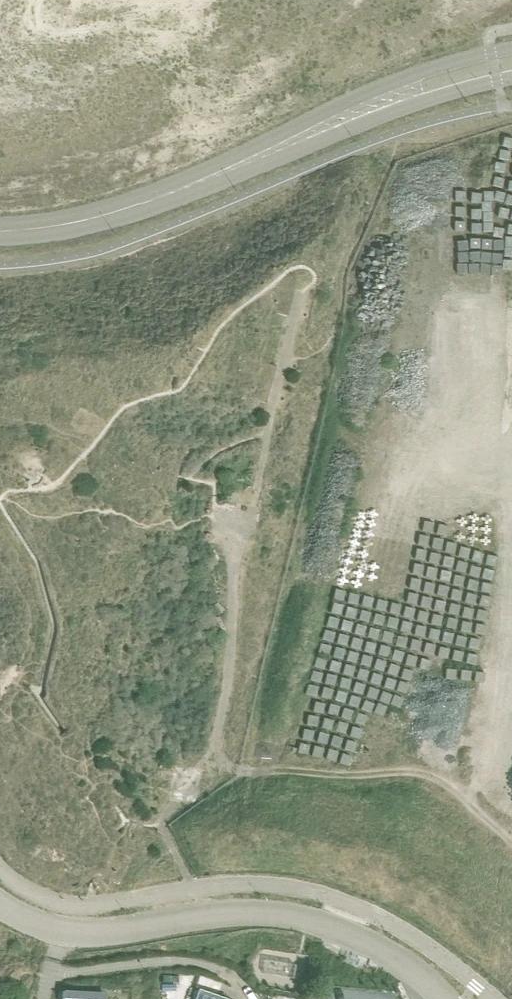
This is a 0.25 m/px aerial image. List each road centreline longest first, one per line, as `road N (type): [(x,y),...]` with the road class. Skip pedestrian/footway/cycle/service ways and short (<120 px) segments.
road 1 (tertiary): [(441,998),(401,961),(317,918),(222,908),(66,928),(0,902)]
road 2 (unclassified): [(0,234),(41,236),(181,194),(349,114)]
road 3 (unclassified): [(511,49),(423,71),(349,114)]
road 4 (unclassified): [(349,114),(511,78)]

